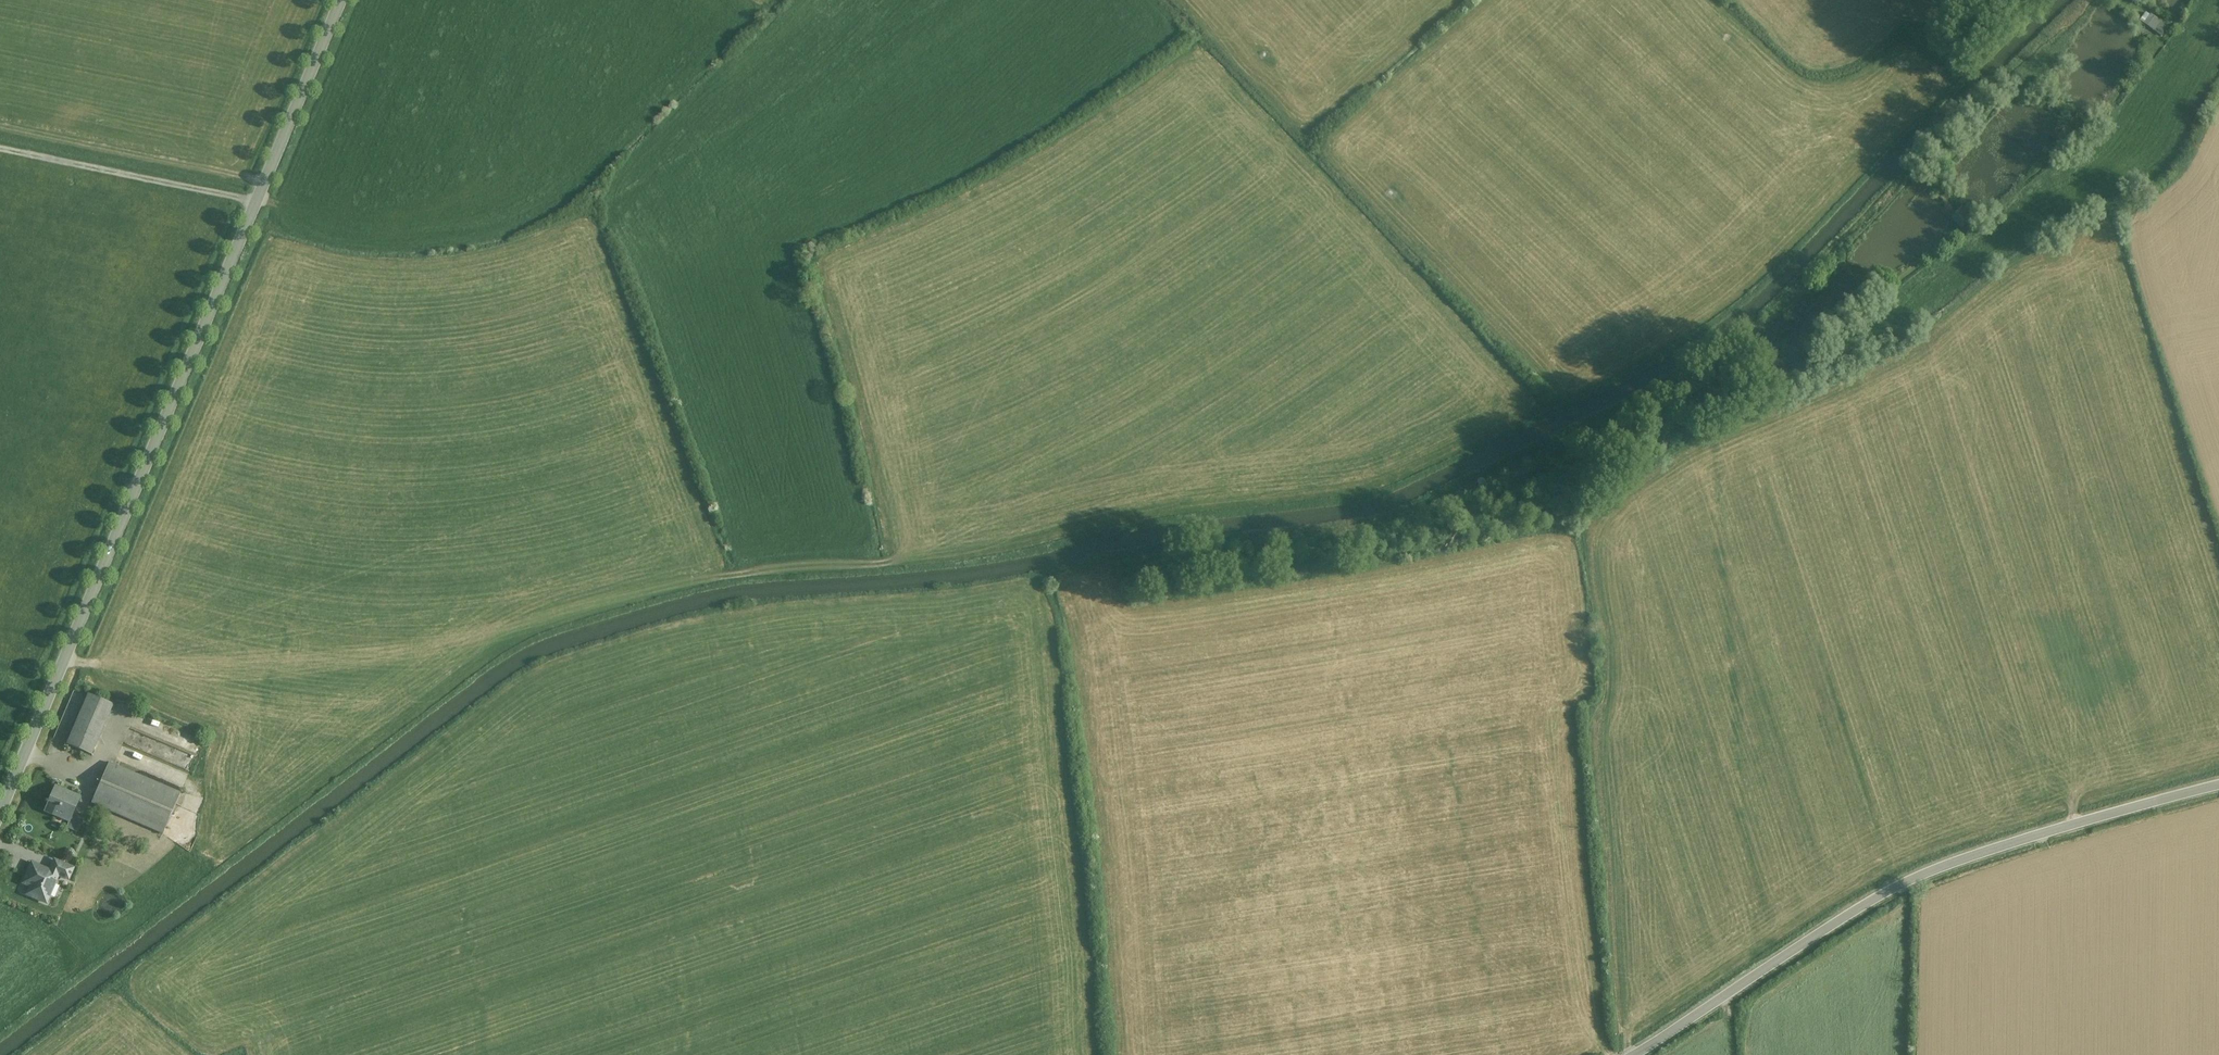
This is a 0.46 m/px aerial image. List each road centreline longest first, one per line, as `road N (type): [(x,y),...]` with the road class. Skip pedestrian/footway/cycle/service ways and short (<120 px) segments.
road 1 (tertiary): [(341,0),(0,809)]
road 2 (unclassified): [(1631,1054),(1911,881),(2218,785)]

